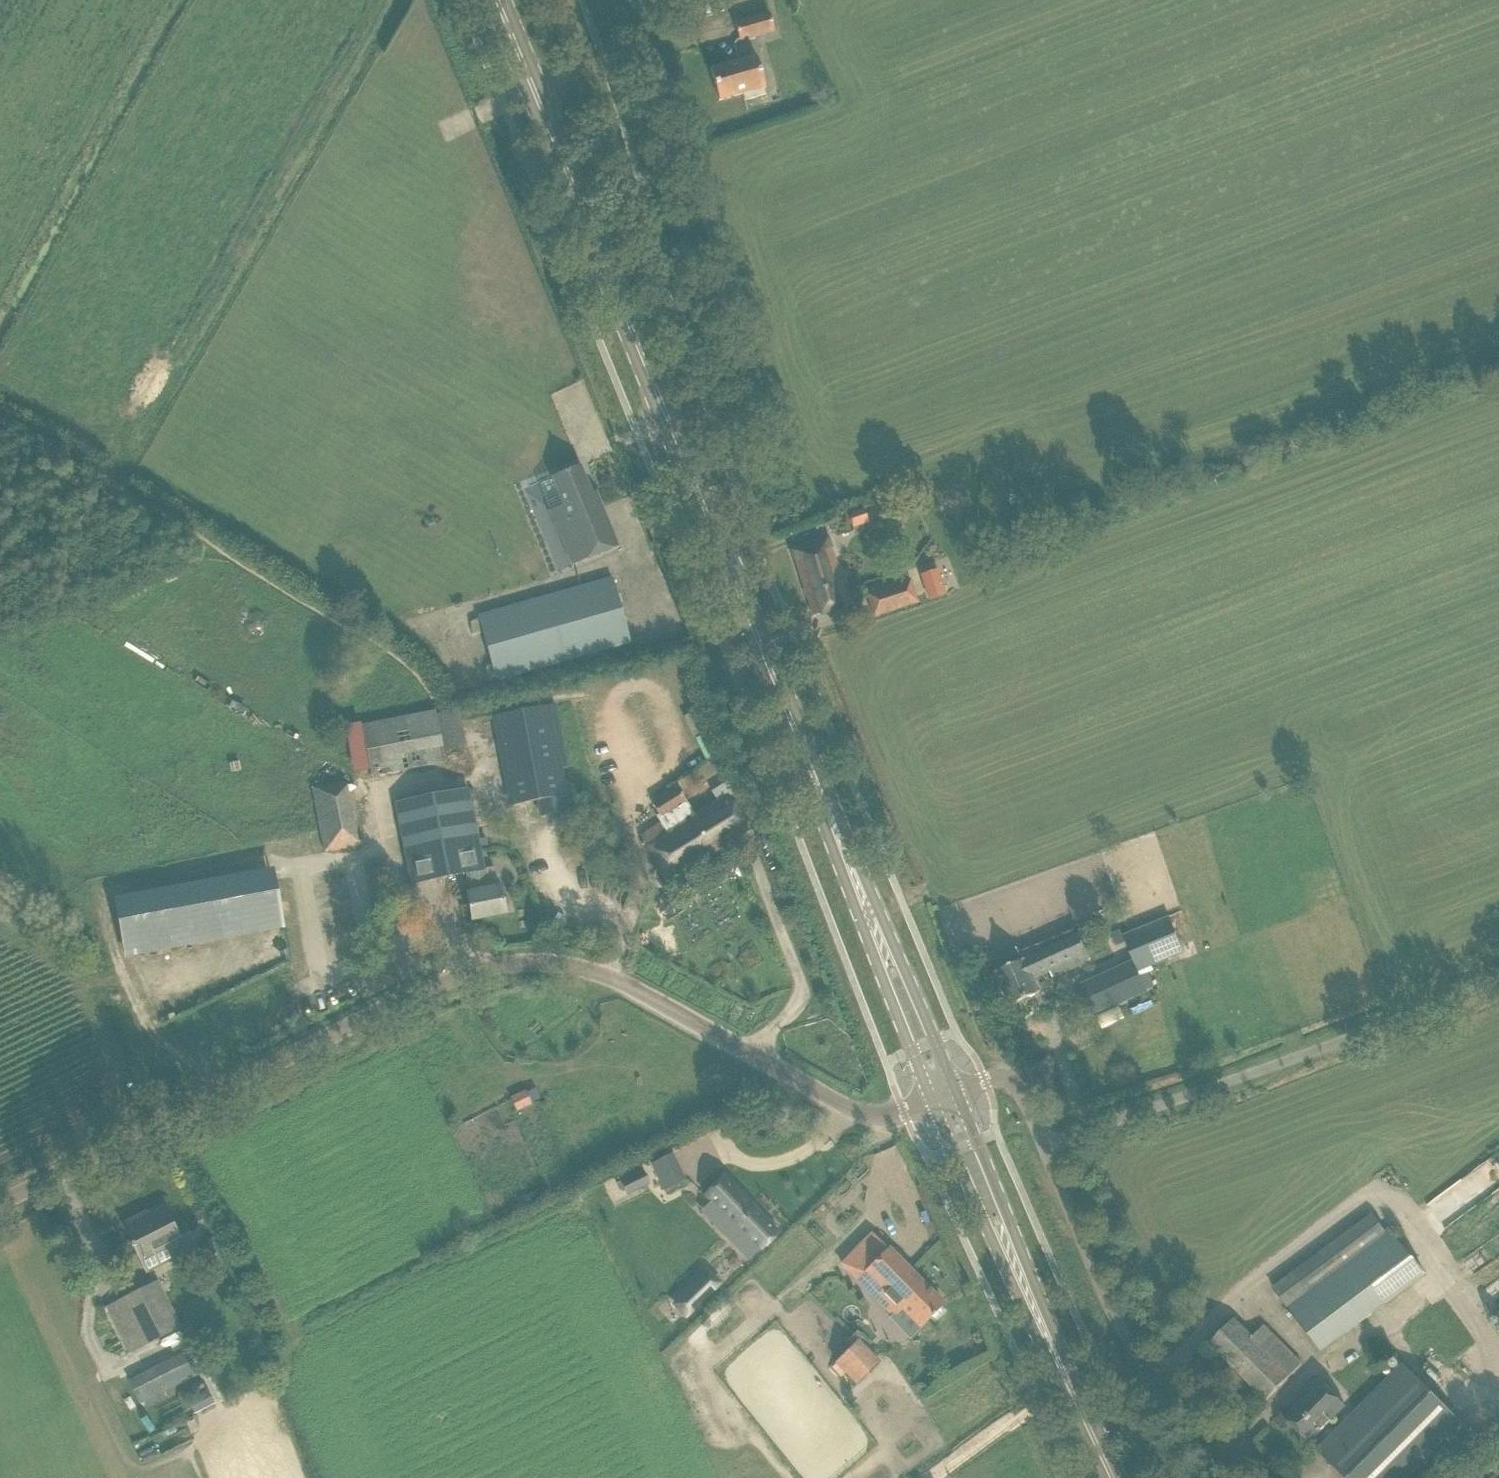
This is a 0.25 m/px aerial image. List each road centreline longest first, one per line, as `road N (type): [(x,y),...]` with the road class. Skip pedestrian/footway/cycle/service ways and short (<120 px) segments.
road 1 (unclassified): [(0,1199),(411,995),(525,960),(583,964),(854,1110),(880,1116),(931,1103)]
road 2 (primary): [(844,874),(497,0)]
road 3 (track): [(189,1106),(313,1362),(334,1367),(366,1359),(536,1288),(567,1292),(583,1308),(668,1477)]
road 4 (unclassified): [(1044,1145),(1498,980)]
road 5 (unclassified): [(1254,1477),(1139,1364),(1092,1271),(1044,1145)]
road 6 (track): [(603,689),(629,790),(626,821),(645,865),(610,978)]
road 7 (primary): [(957,1094),(889,941),(844,874)]
road 8 (primary): [(844,874),(931,1103)]
road 9 (primary): [(931,1103),(982,1224),(1026,1294)]
road 10 (primary): [(1026,1294),(957,1094)]
road 11 (primary): [(1114,1477),(1026,1294)]
road 12 (track): [(650,0),(603,58),(500,103)]
road 13 (unclassified): [(1044,1145),(1018,1088),(1006,1080),(957,1094)]

